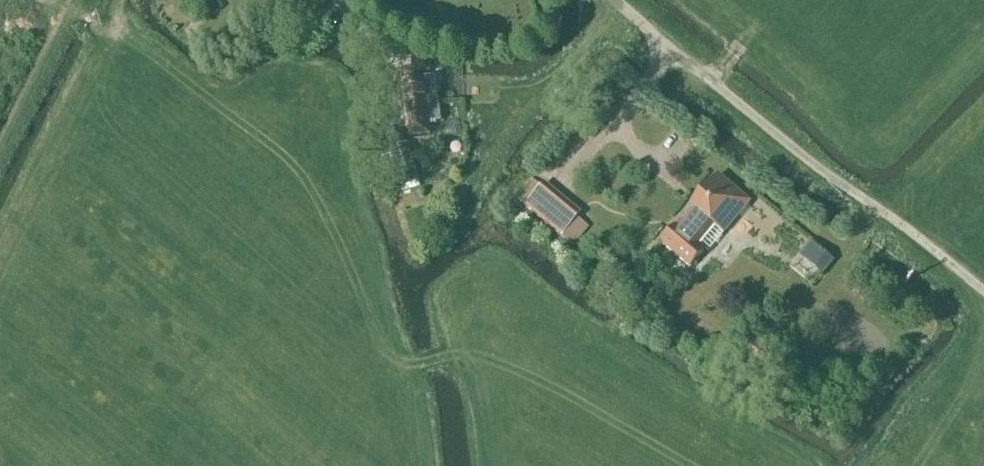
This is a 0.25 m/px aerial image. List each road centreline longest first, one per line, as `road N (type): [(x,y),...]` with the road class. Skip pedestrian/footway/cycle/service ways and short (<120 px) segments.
road 1 (unclassified): [(846,188),(616,0)]
road 2 (track): [(983,292),(846,188)]

